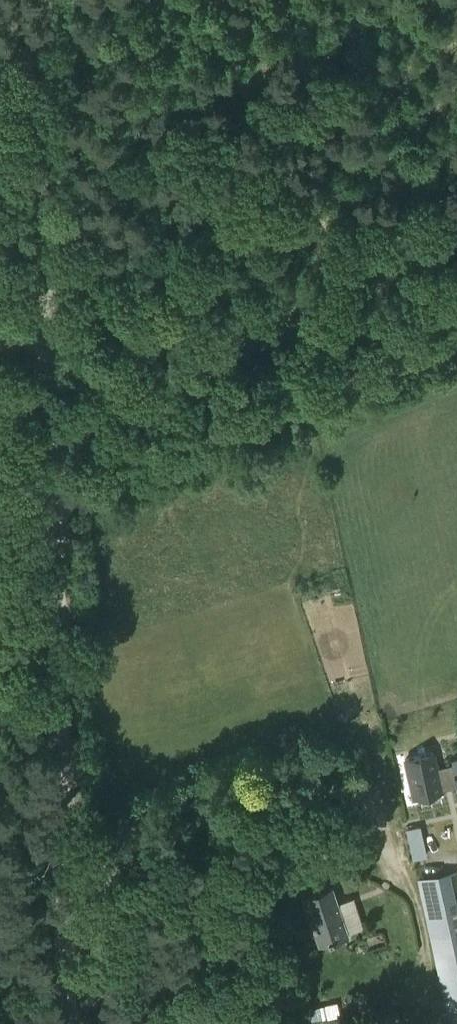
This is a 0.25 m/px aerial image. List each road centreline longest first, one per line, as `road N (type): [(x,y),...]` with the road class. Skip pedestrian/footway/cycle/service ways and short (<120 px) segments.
road 1 (unclassified): [(42,0),(65,648)]
road 2 (track): [(456,348),(60,499)]
road 3 (track): [(65,648),(78,1023)]

